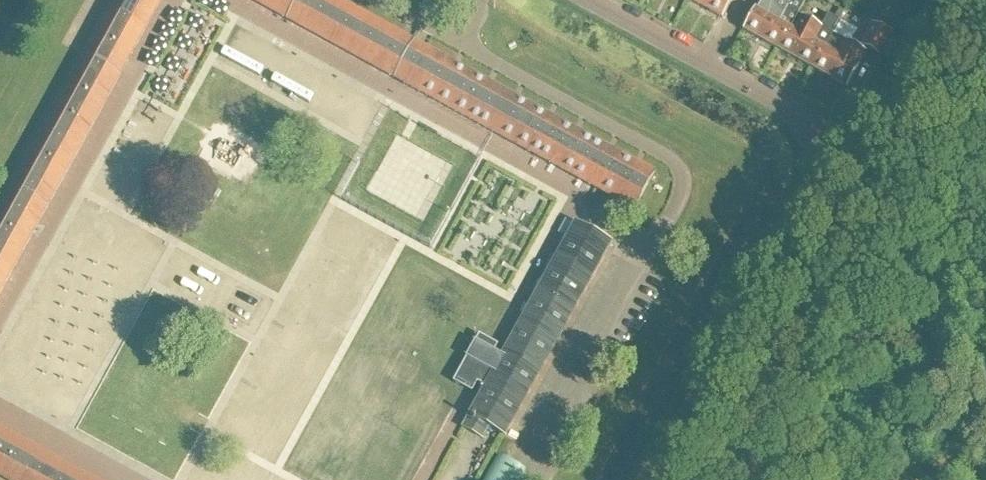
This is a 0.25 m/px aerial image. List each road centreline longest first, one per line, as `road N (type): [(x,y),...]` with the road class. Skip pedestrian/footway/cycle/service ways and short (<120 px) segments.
road 1 (unclassified): [(649,479),(817,174),(813,143),(795,112),(590,0)]
road 2 (track): [(744,479),(893,216)]
road 3 (track): [(893,216),(985,51)]

